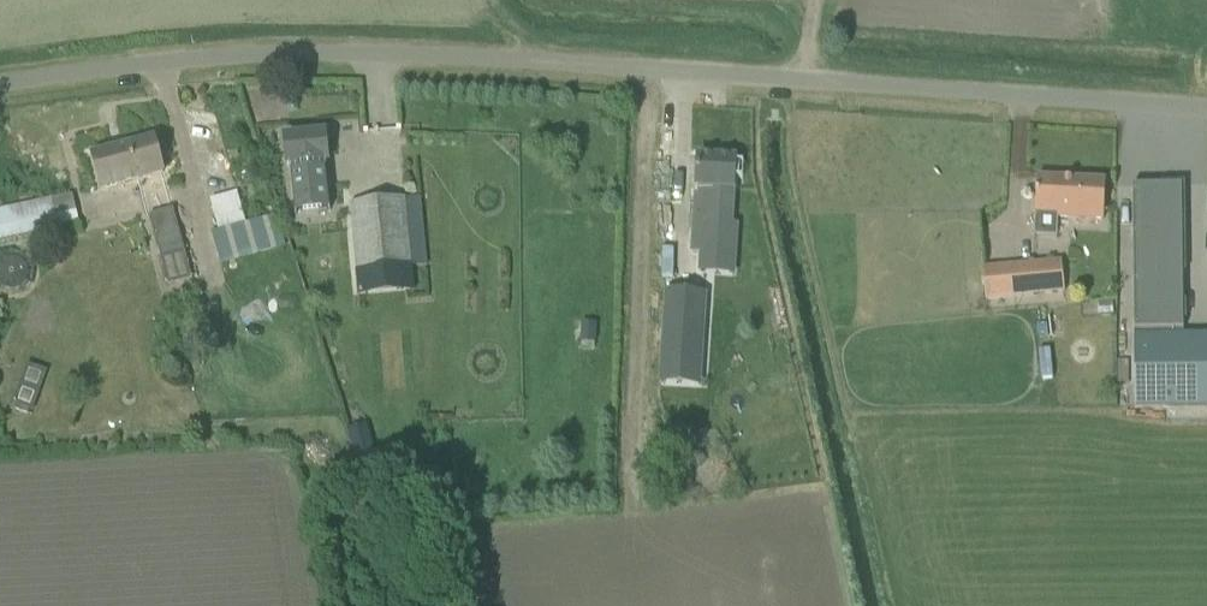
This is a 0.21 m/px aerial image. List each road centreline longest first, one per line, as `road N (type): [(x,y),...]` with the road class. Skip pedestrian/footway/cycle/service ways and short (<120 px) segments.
road 1 (unclassified): [(0,71),(253,46),(490,50),(1206,108)]

